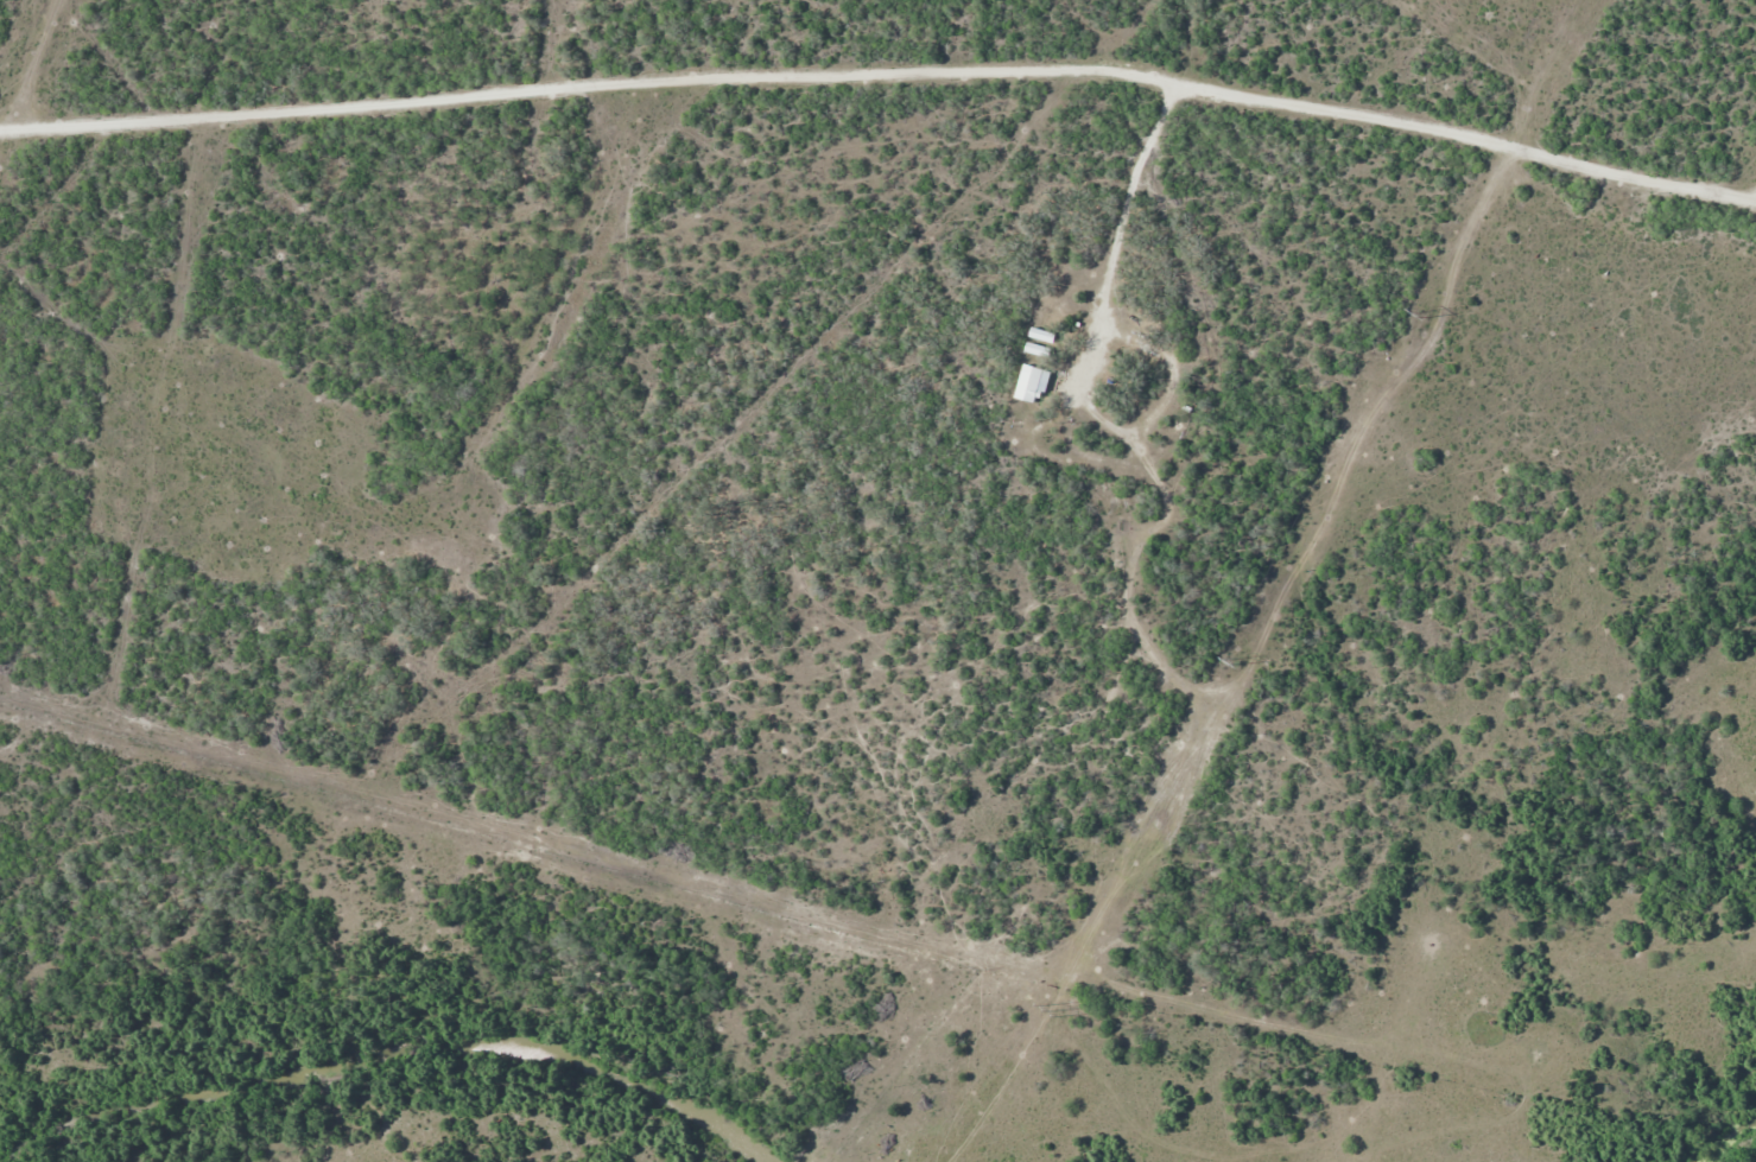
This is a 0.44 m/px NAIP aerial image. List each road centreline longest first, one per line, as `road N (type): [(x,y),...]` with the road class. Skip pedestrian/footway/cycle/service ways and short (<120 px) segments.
road 1 (track): [(1755,232),(1356,152),(887,106),(0,149)]
road 2 (track): [(44,146),(81,0)]

